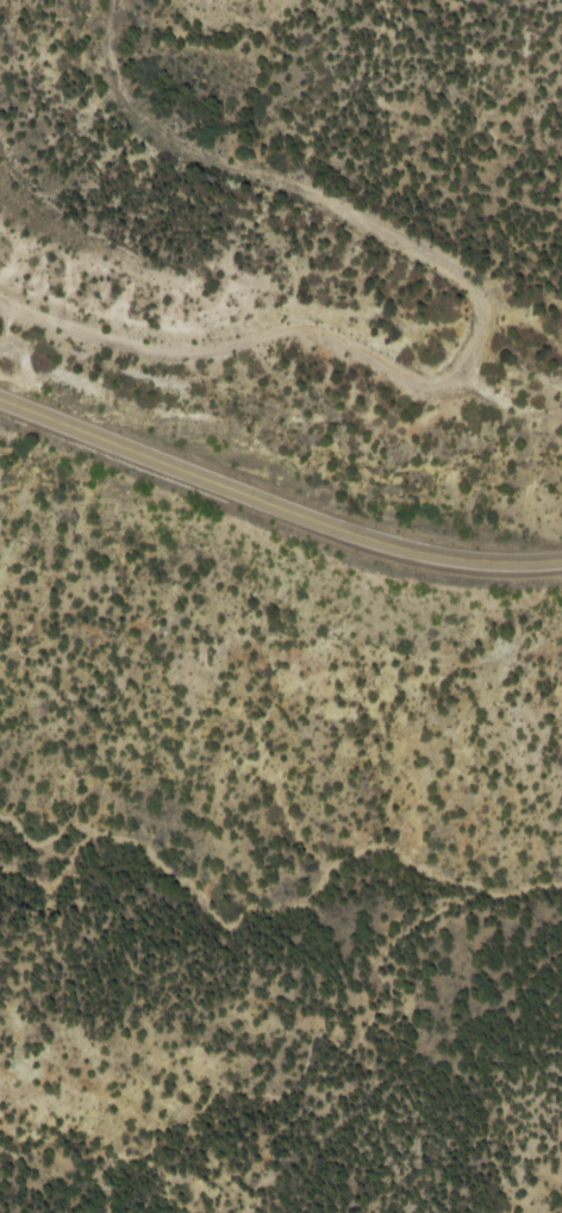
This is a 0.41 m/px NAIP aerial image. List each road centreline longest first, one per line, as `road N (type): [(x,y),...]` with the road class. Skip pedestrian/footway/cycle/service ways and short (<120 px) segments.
road 1 (secondary): [(0,401),(362,539),(491,564),(561,561)]

